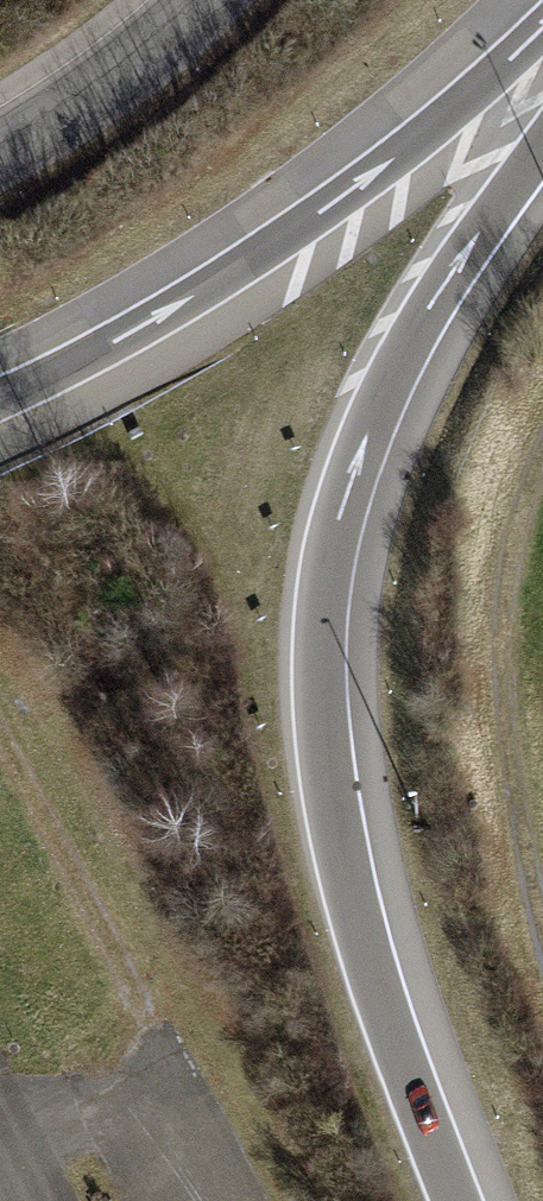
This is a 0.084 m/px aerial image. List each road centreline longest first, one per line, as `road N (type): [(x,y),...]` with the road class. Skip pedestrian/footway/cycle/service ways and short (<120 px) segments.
road 1 (motorway): [(459,1200),(395,1029),(348,863),(327,722),(327,592),(344,514),(401,364),(542,125)]
road 2 (motorway): [(0,407),(251,261),(405,149),(542,25)]
road 3 (track): [(542,949),(503,696),(510,537),(542,465)]
road 4 (unclassified): [(0,148),(58,121),(204,0)]

